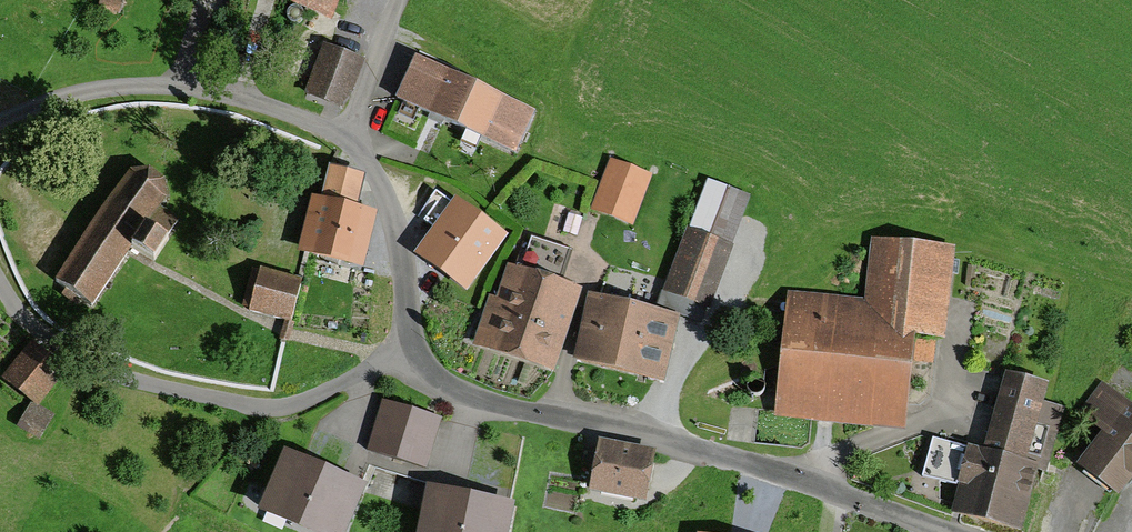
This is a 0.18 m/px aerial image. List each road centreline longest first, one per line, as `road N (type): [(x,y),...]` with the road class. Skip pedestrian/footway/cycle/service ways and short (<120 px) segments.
road 1 (track): [(398,0),(355,138)]

